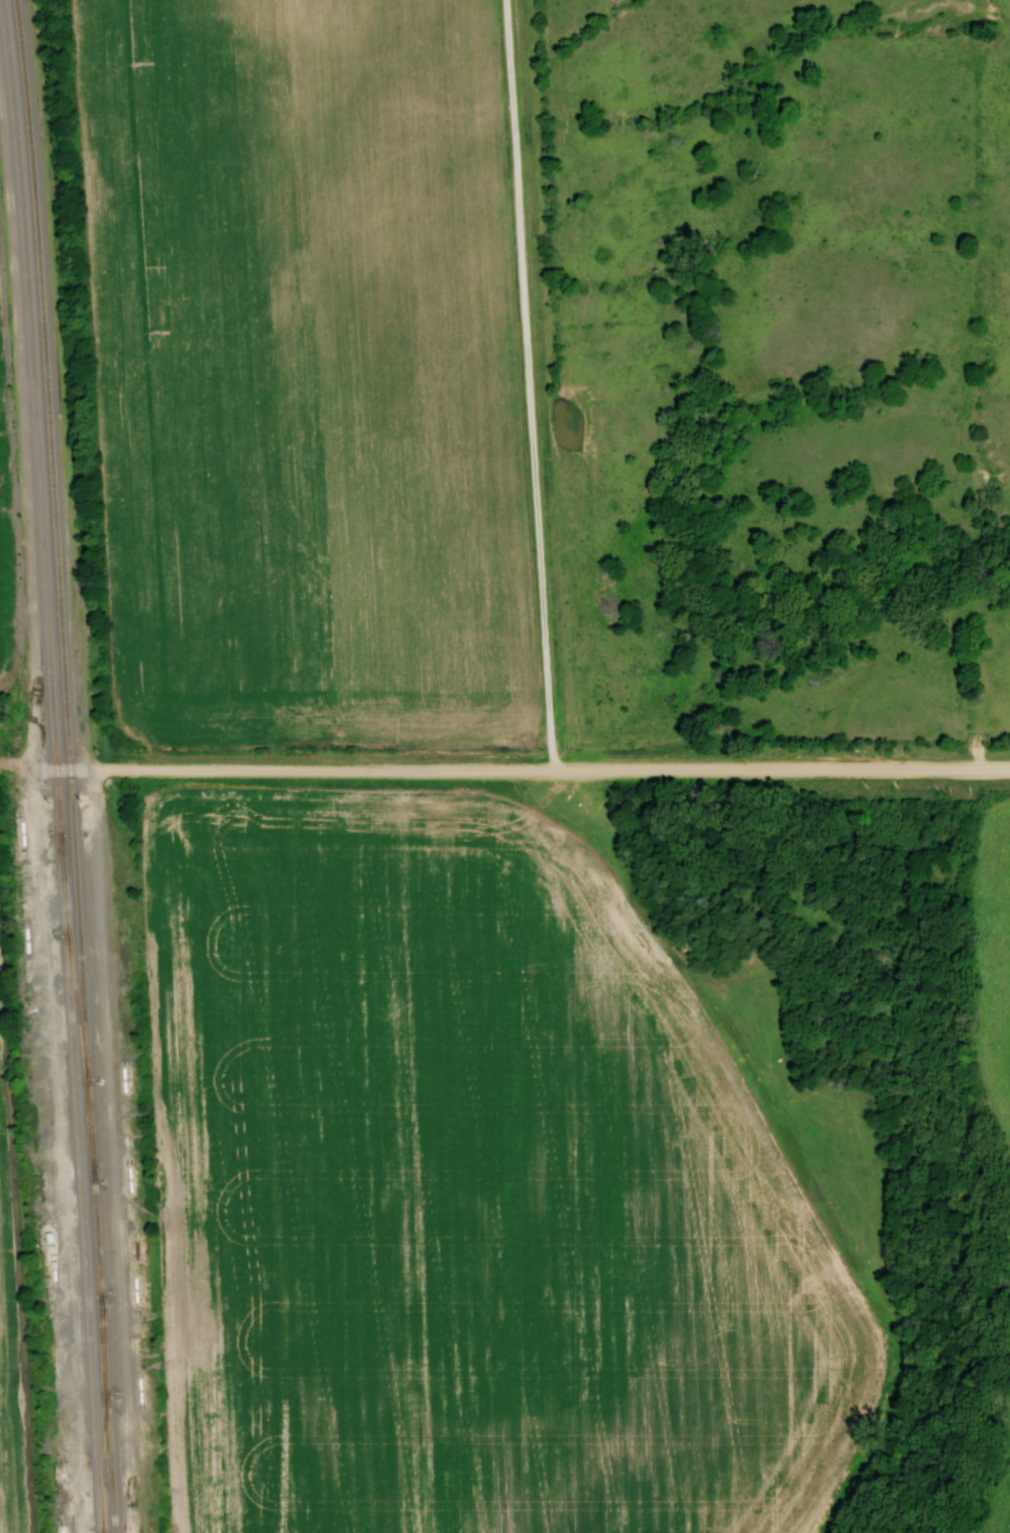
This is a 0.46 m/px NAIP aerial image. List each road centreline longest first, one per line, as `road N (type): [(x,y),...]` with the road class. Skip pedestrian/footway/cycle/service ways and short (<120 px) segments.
road 1 (residential): [(55,770),(1009,770)]

